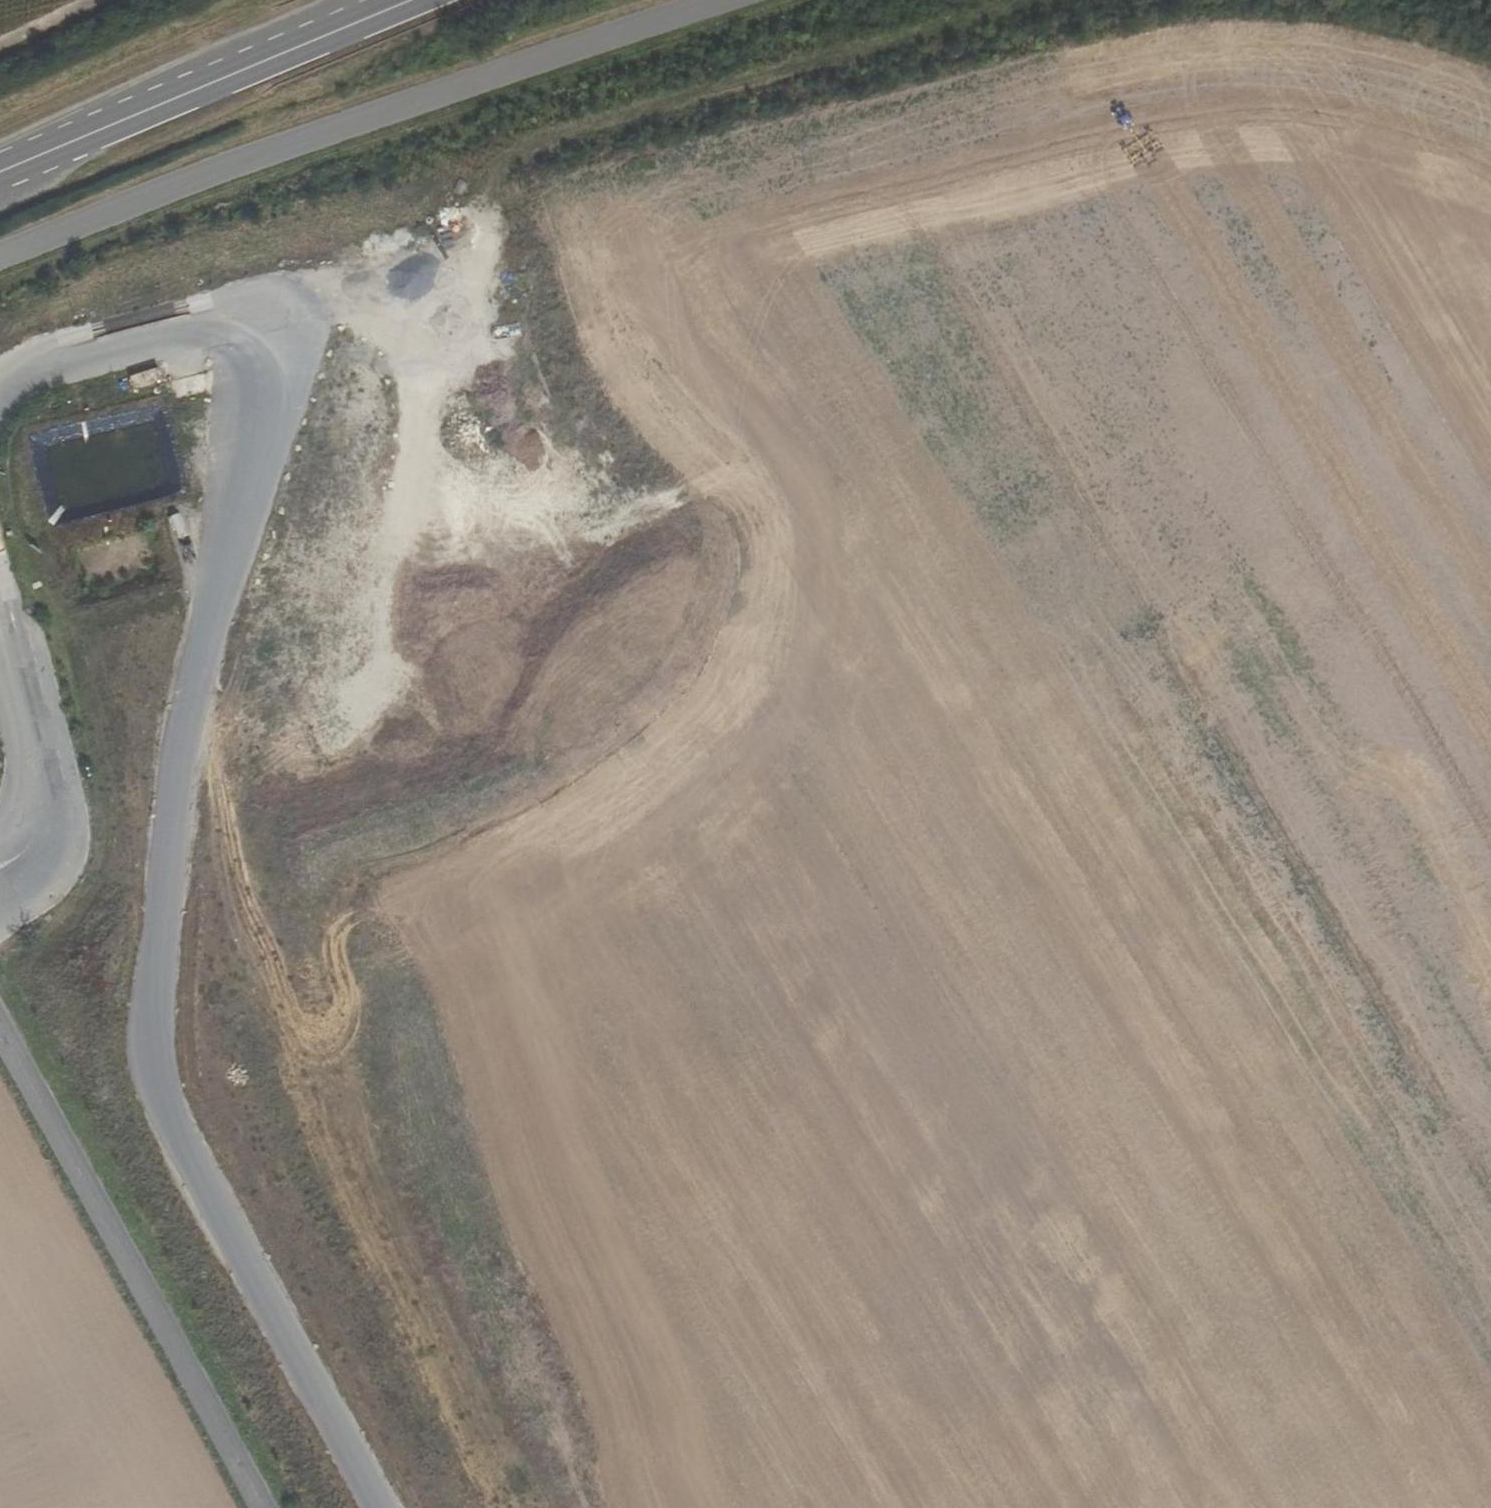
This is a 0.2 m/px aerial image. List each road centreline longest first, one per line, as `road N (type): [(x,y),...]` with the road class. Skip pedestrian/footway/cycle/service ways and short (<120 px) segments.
road 1 (unclassified): [(728,0),(302,142),(0,257)]
road 2 (unclassified): [(262,1507),(0,1029)]
road 3 (tertiary): [(414,0),(0,173)]

